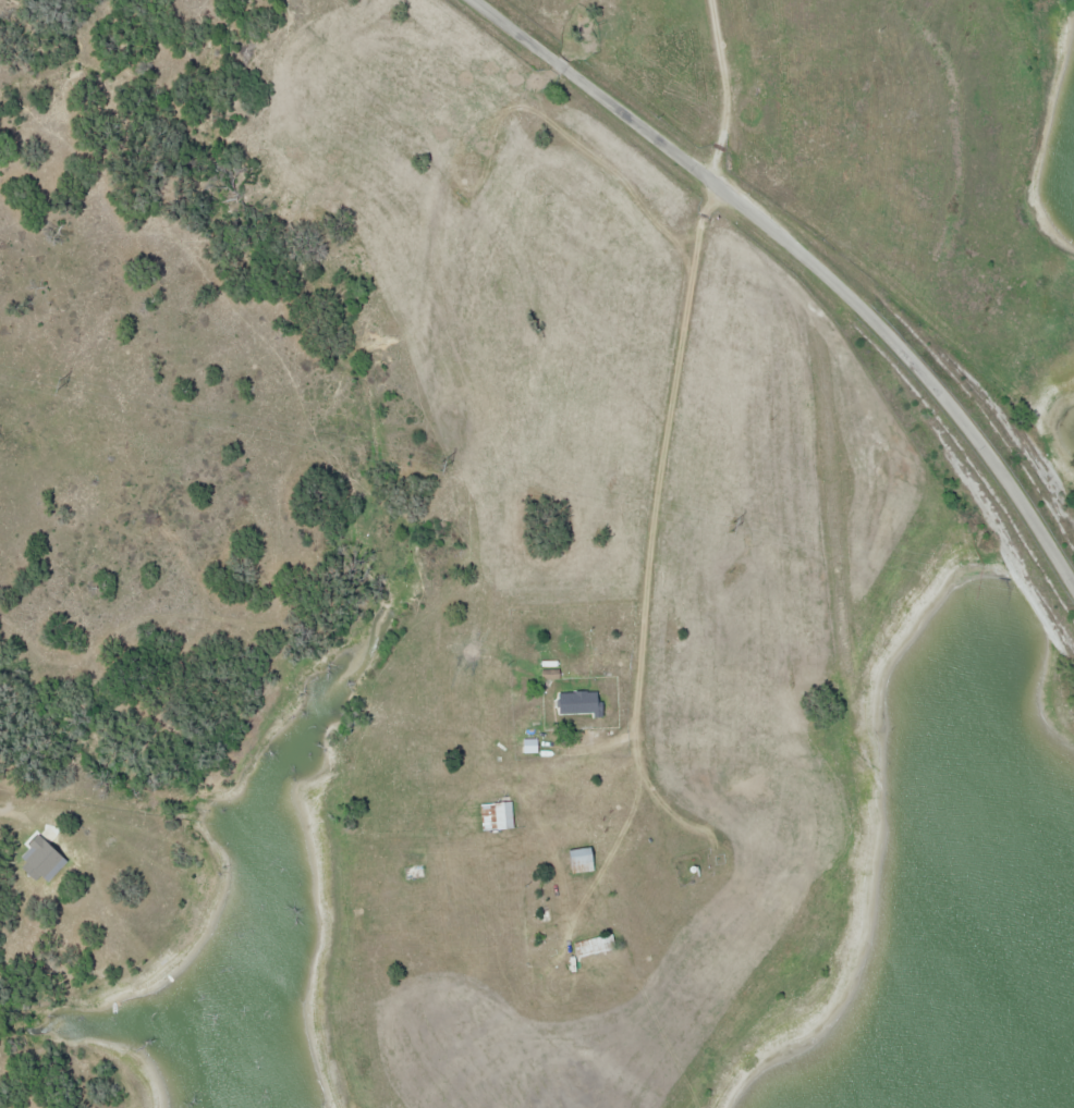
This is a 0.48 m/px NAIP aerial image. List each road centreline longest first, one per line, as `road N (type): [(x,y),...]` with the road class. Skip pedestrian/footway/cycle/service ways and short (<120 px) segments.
road 1 (residential): [(483,0),(652,125),(855,294),(983,438),(1073,575)]

